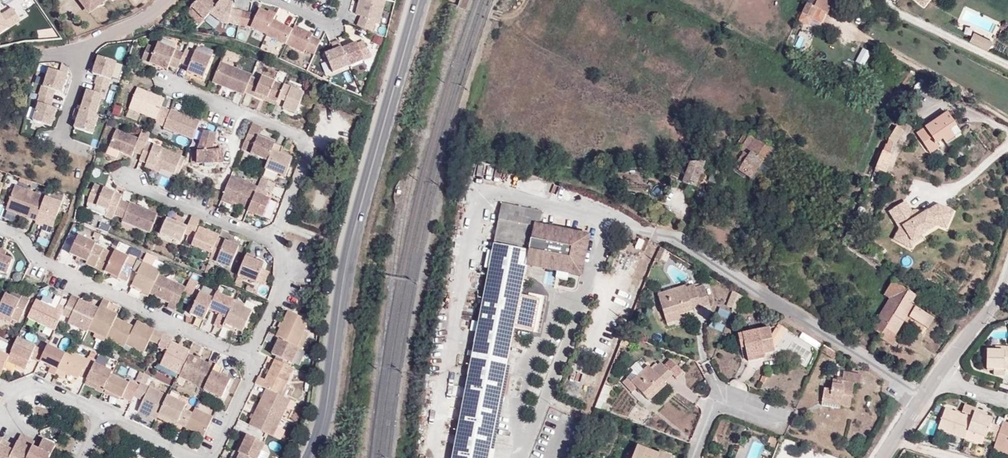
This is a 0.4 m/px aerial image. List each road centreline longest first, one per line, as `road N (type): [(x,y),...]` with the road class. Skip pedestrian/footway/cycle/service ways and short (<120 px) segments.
road 1 (tertiary): [(310,457),(327,412),(346,262),(419,0)]
road 2 (residential): [(921,403),(675,240)]
road 3 (residential): [(0,230),(88,285),(249,354)]
road 4 (residential): [(163,78),(298,135),(309,151),(277,236)]
road 5 (residential): [(1007,132),(945,106),(913,125),(893,170),(930,188),(963,181)]
road 6 (unclassified): [(60,137),(85,51),(166,0)]
road 7 (unclassified): [(117,175),(277,236)]
road 8 (residential): [(1007,112),(857,31)]
road 9 (residential): [(1007,67),(876,1)]
road 10 (residential): [(277,236),(290,269),(249,354)]
road 11 (residential): [(0,416),(36,384),(105,416)]
road 12 (tertiary): [(1007,283),(937,381)]

